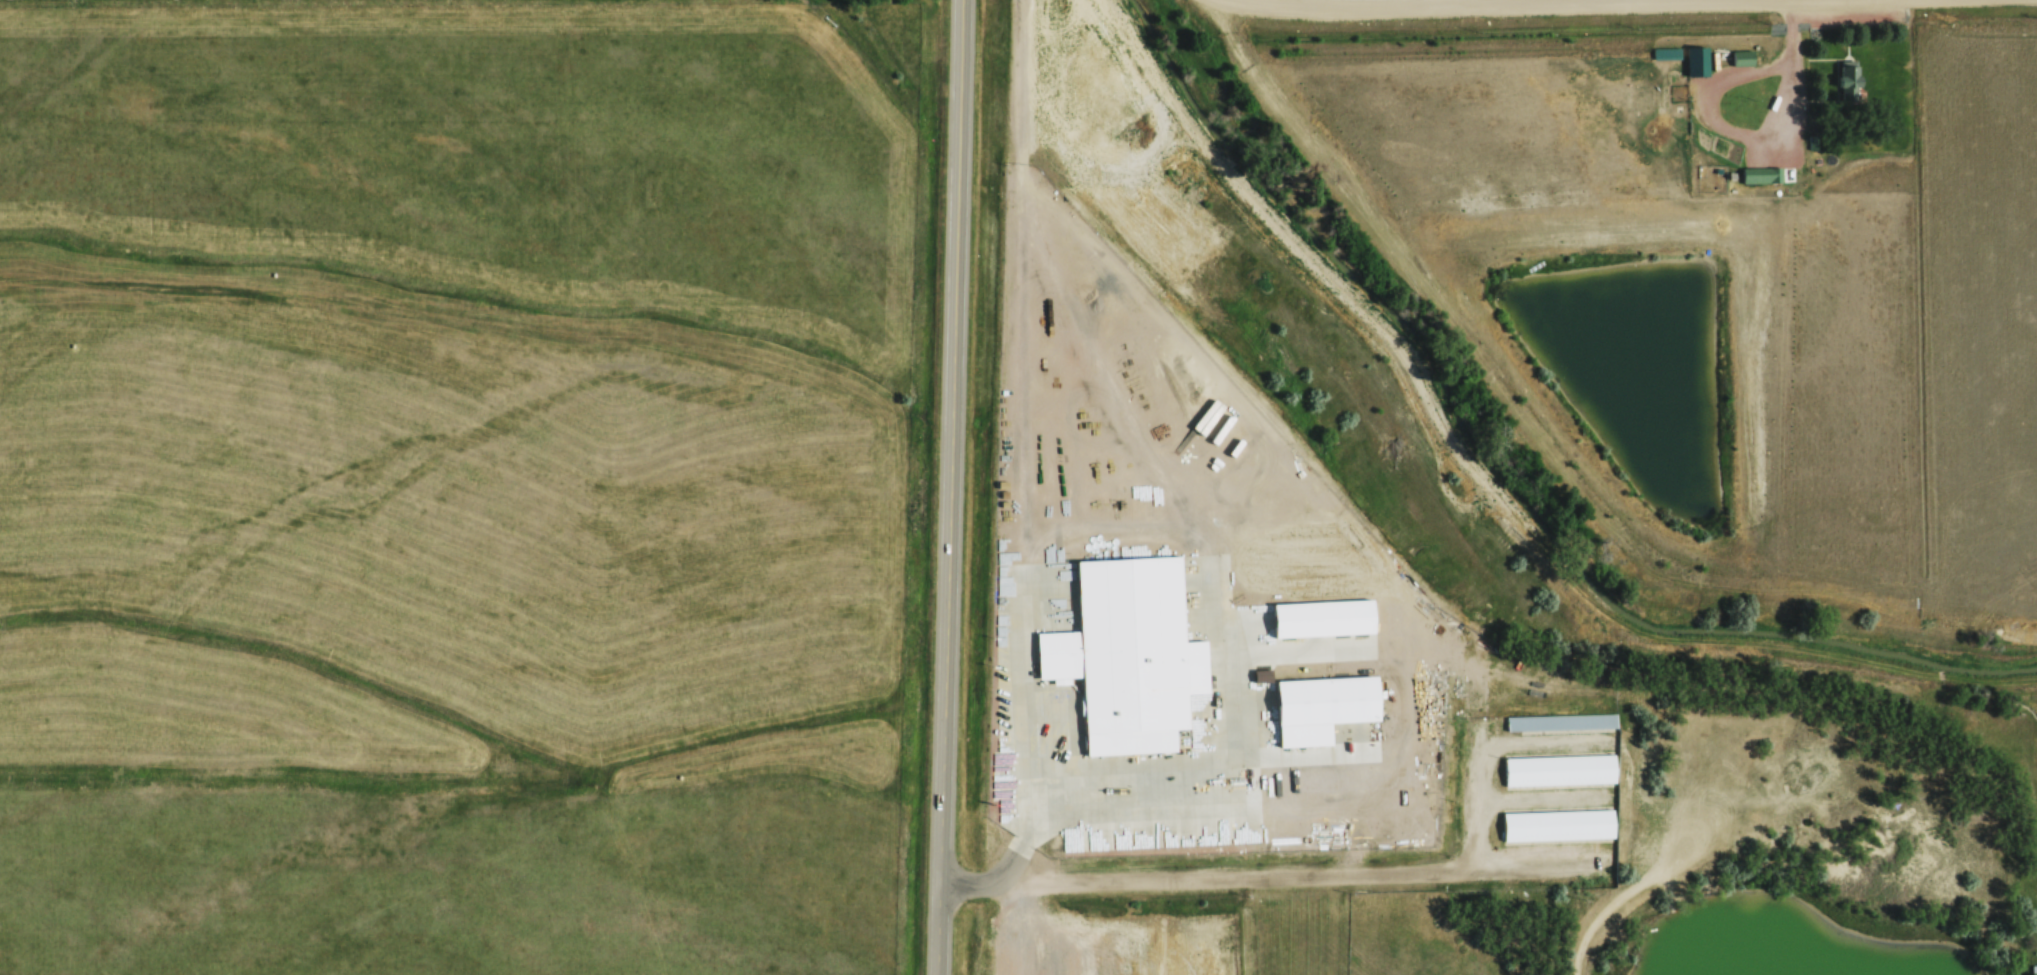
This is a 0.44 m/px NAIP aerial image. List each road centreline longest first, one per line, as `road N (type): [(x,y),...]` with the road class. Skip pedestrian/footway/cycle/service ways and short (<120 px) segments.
road 1 (secondary): [(941,974),(961,0)]
road 2 (residential): [(1234,0),(1319,11),(1793,0)]

